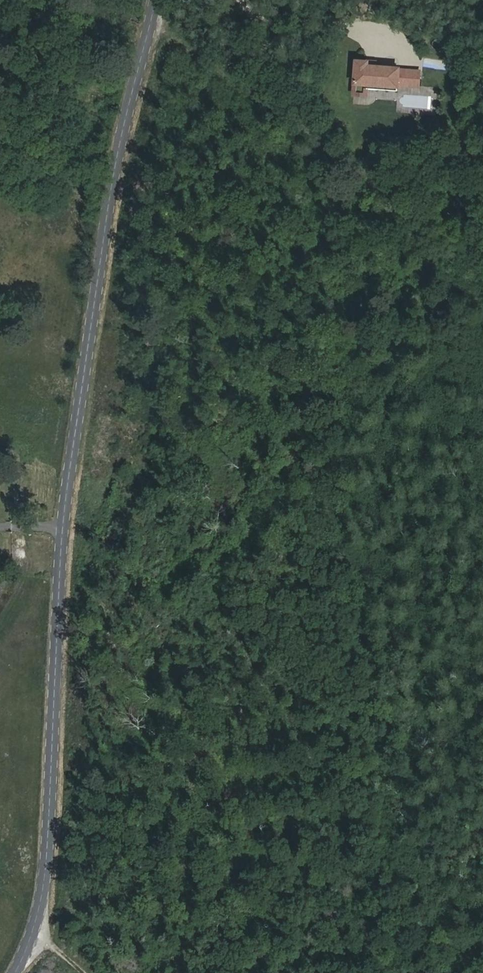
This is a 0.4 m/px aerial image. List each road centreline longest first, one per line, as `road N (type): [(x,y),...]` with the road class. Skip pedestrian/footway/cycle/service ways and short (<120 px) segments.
road 1 (unclassified): [(6,972),(37,900),(62,531),(124,136),(164,0)]
road 2 (track): [(160,19),(197,56),(482,255)]

